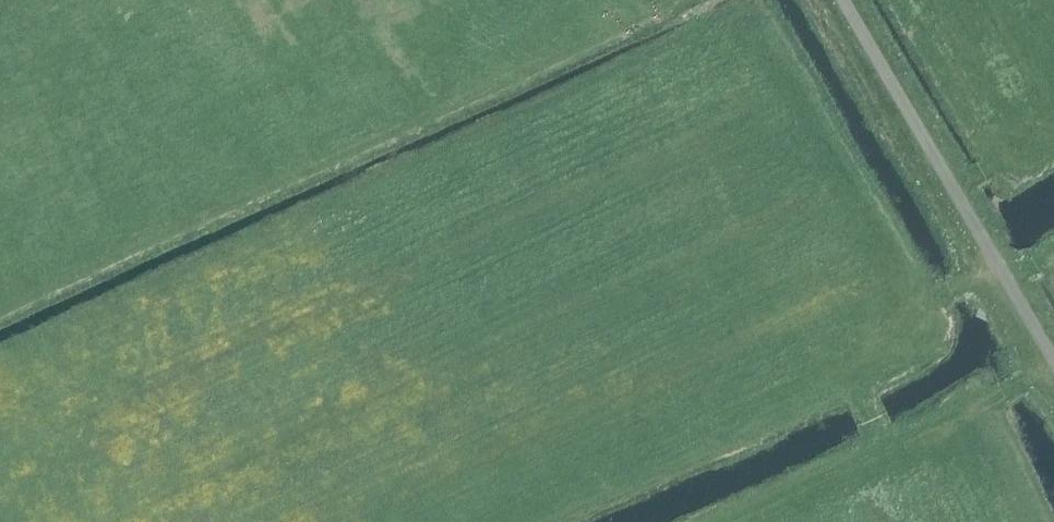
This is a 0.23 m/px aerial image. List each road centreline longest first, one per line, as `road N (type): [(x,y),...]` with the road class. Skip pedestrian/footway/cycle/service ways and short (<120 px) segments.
road 1 (unclassified): [(1053,358),(845,0)]

